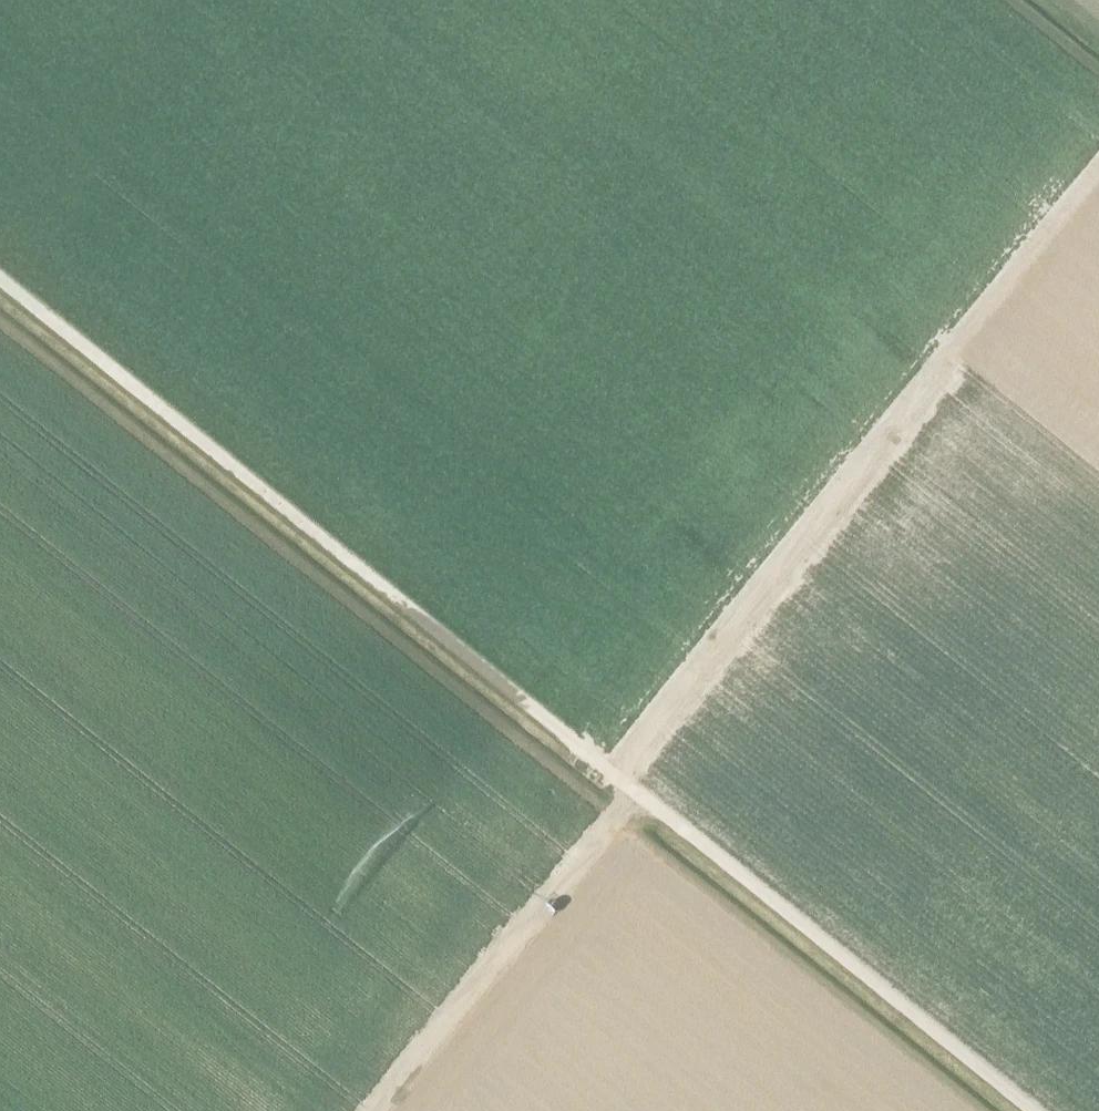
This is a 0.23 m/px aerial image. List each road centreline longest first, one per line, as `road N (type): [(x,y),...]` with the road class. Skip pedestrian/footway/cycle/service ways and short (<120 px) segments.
road 1 (track): [(0,277),(1030,1110)]

